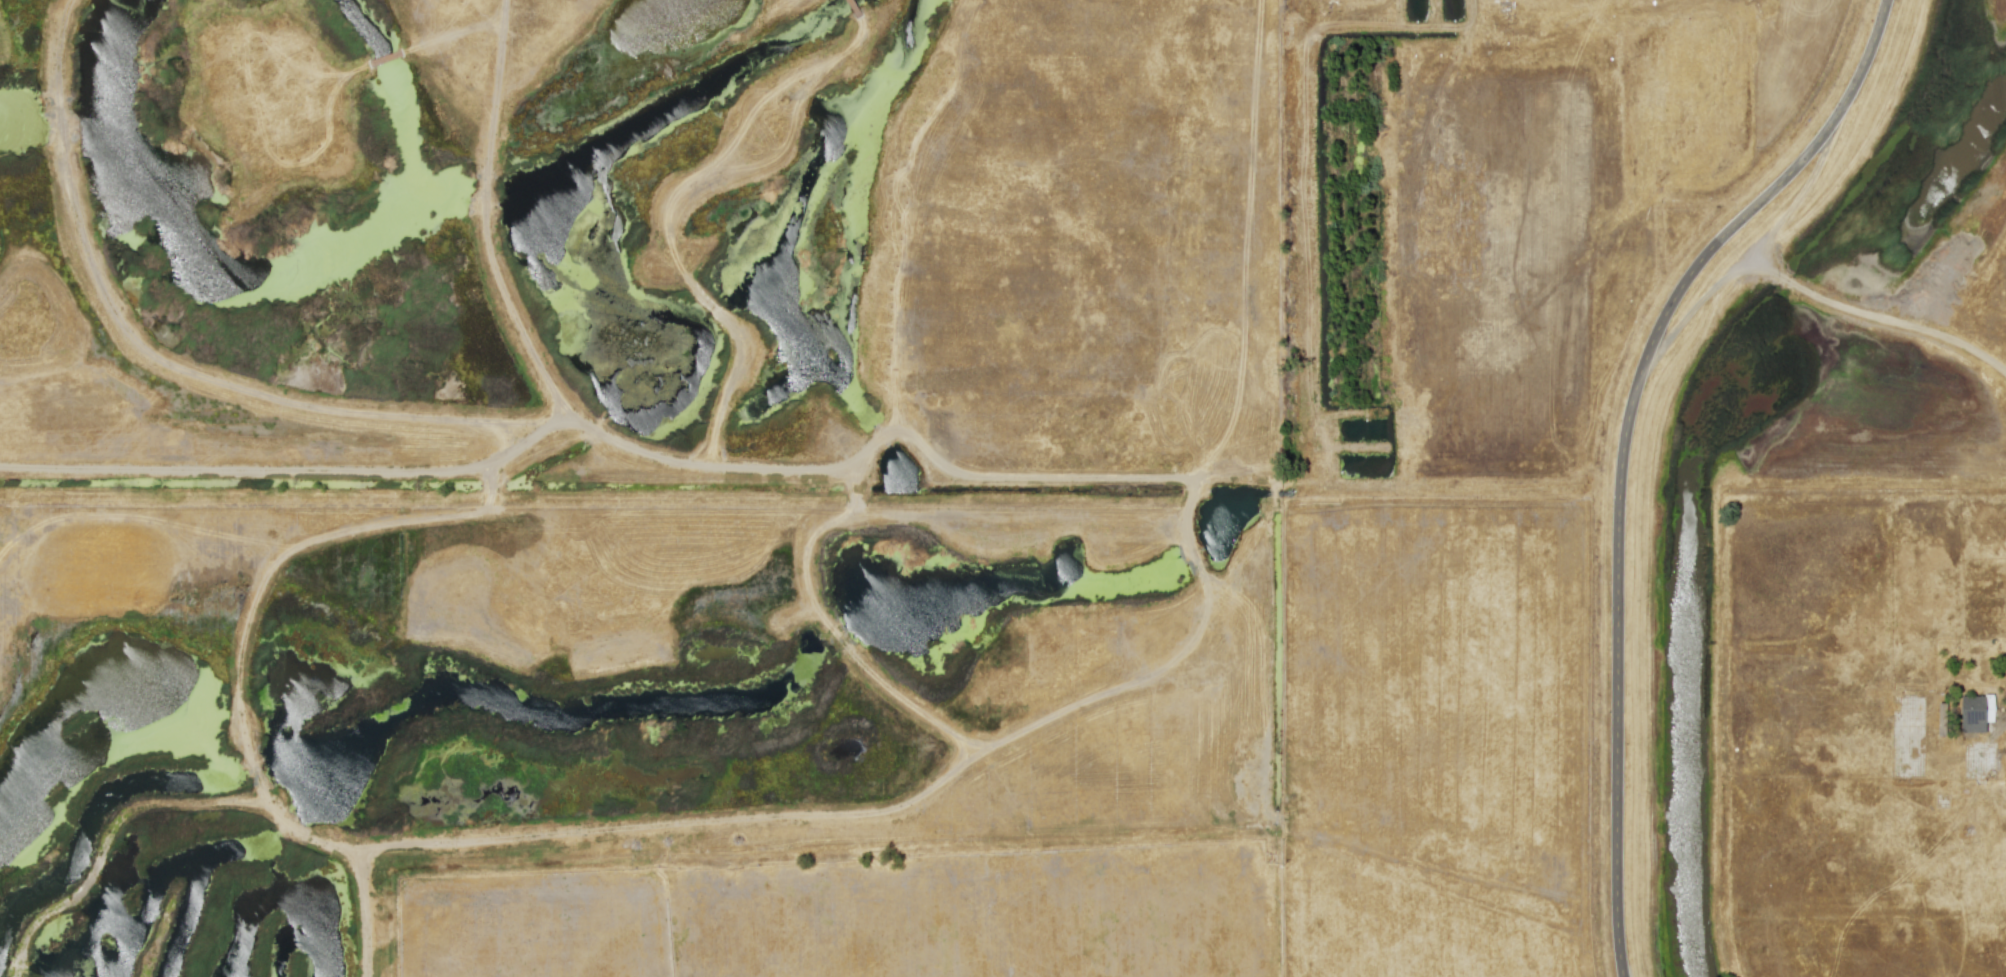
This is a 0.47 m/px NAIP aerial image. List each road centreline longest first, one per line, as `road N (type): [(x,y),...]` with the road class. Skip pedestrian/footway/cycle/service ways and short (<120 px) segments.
road 1 (tertiary): [(1622,976),(1614,892),(1617,496),(1636,380),(1688,277),(1828,126),(1863,64),(1885,0)]

